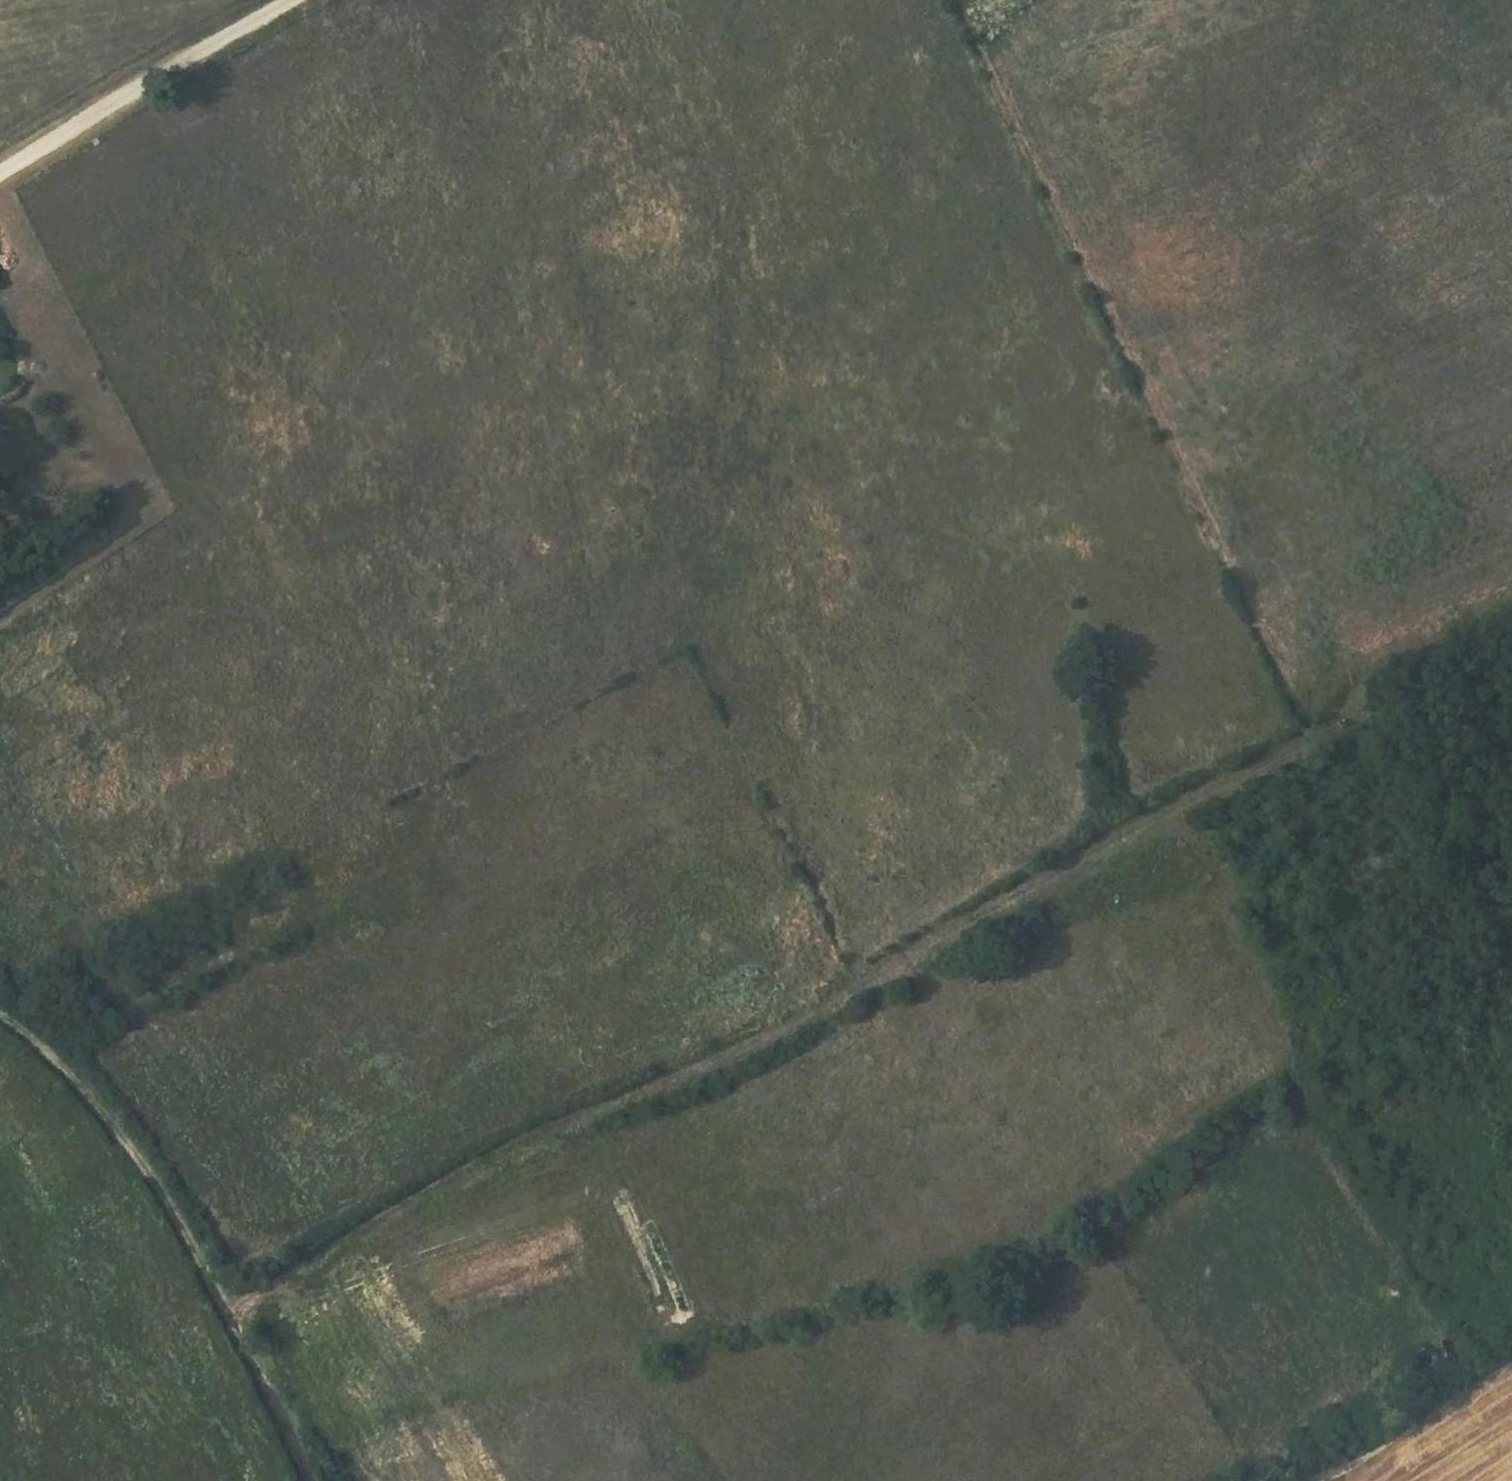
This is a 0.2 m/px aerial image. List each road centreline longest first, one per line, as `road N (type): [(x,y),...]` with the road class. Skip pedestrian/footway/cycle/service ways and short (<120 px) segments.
road 1 (track): [(306,1480),(183,1230),(87,1097),(0,1016)]
road 2 (track): [(0,175),(291,0)]

